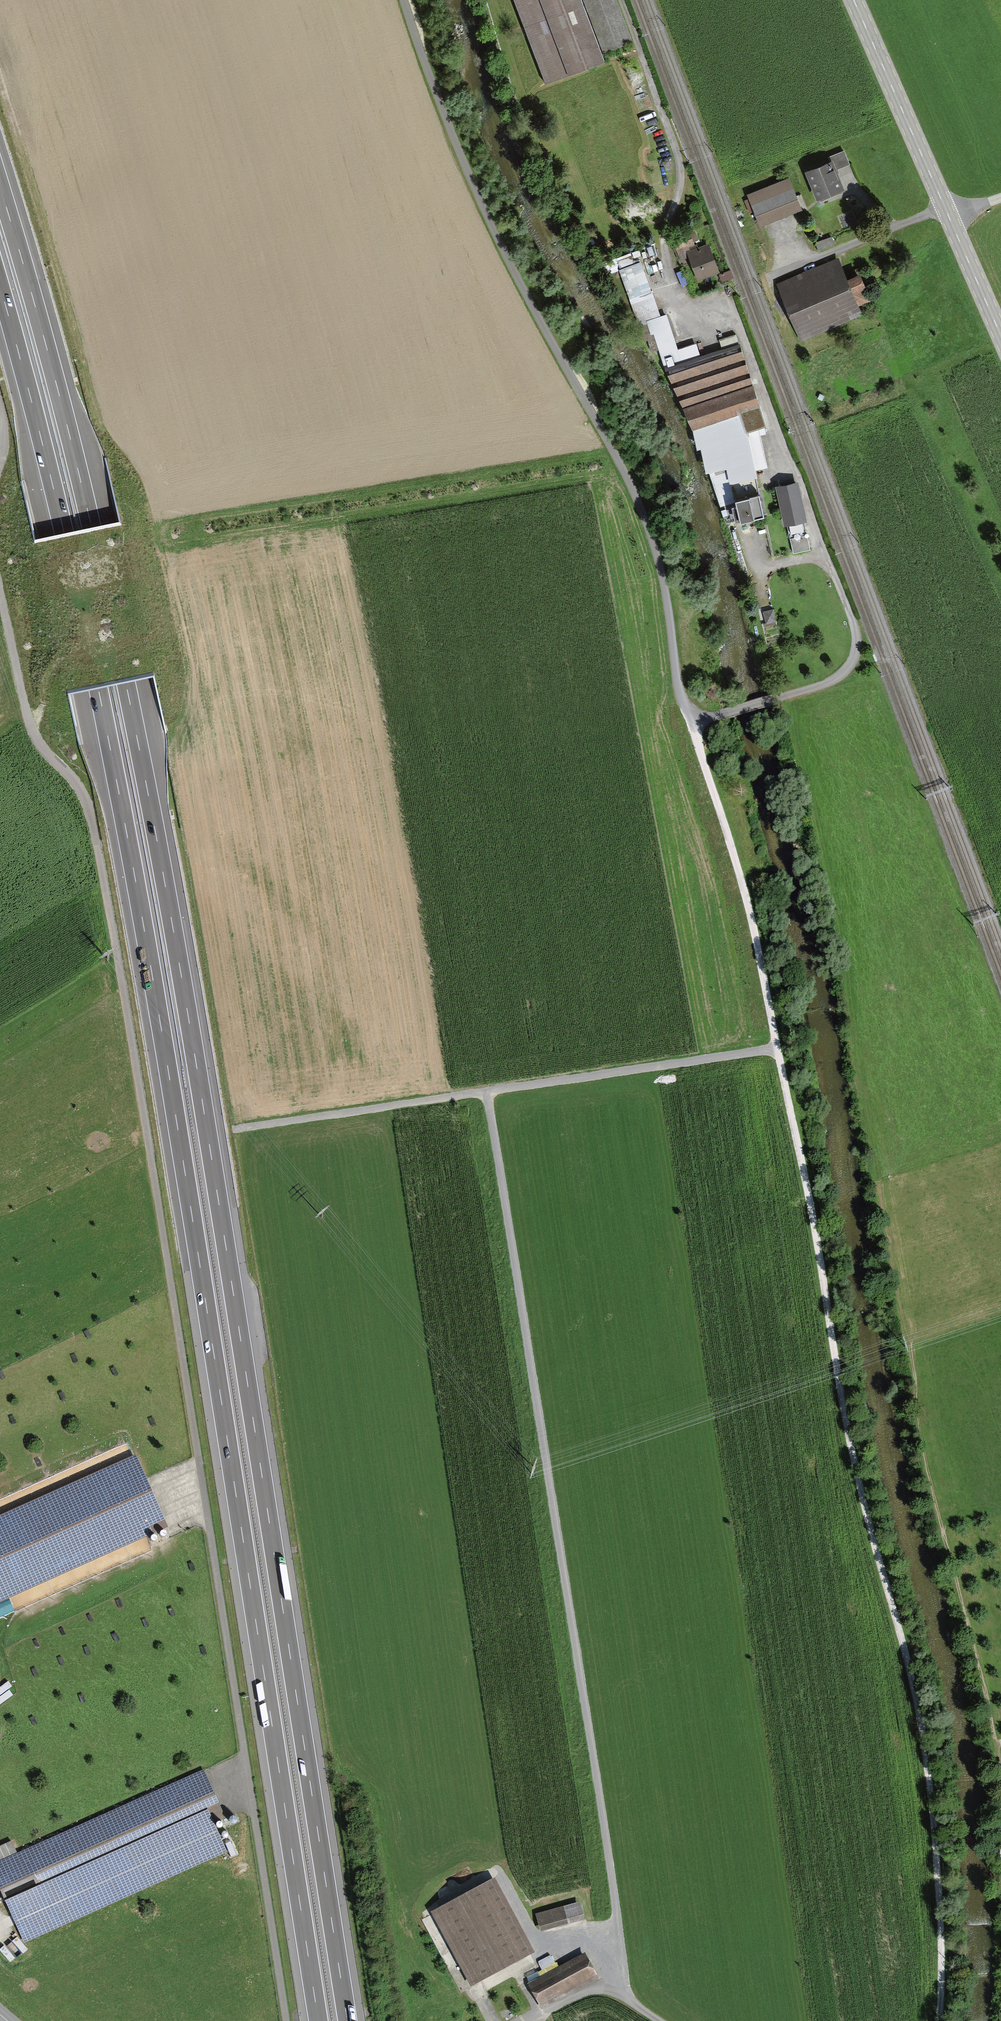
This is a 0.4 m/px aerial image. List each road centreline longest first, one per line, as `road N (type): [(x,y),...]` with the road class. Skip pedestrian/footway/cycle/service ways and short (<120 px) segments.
road 1 (motorway): [(348,2020),(156,833),(91,528),(0,187)]
road 2 (motorway): [(0,290),(63,535),(129,843),(318,2020)]
road 3 (track): [(287,2020),(96,843),(83,794),(31,728),(0,591)]
road 4 (unclassified): [(690,722),(758,948),(871,1539),(926,1778),(938,1886),(938,2020)]
road 5 (track): [(487,1097),(631,2001)]
road 6 (unclassified): [(690,722),(653,540),(485,213),(404,0)]
road 7 (unclassified): [(733,312),(856,647),(845,673),(826,684),(690,722)]
road 8 (track): [(777,1051),(239,1129)]
road 9 (track): [(912,1357),(927,1472),(1000,1769)]
road 10 (primary): [(854,0),(1000,334)]
road 11 (track): [(31,728),(58,661),(78,653),(91,631),(93,595)]
road 12 (track): [(533,2020),(607,1990),(660,2020)]
road 13 (track): [(159,583),(27,608)]

